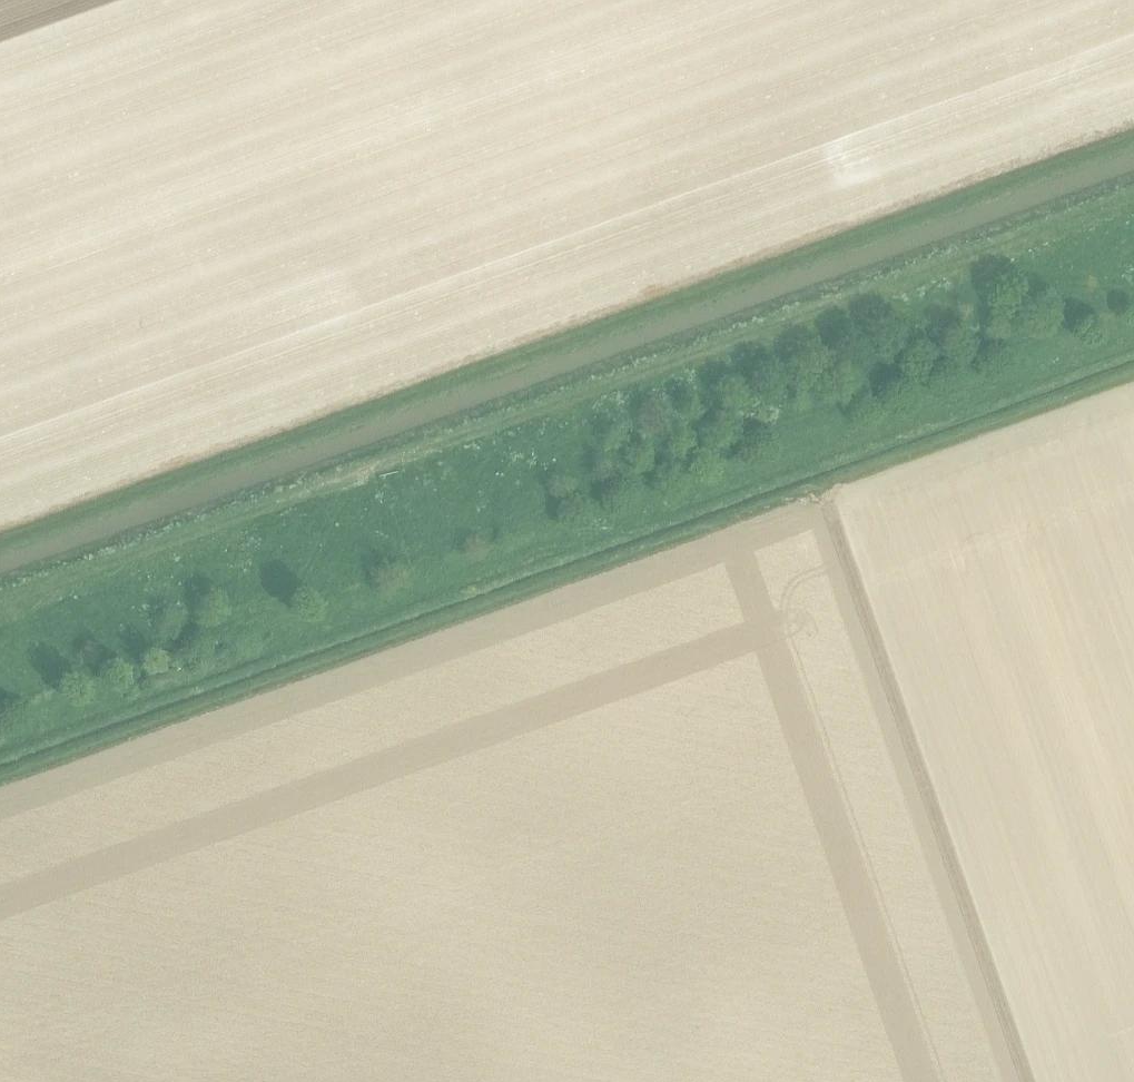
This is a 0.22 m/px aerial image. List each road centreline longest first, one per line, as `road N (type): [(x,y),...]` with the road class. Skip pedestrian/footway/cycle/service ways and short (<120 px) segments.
road 1 (track): [(376,466),(0,602)]

